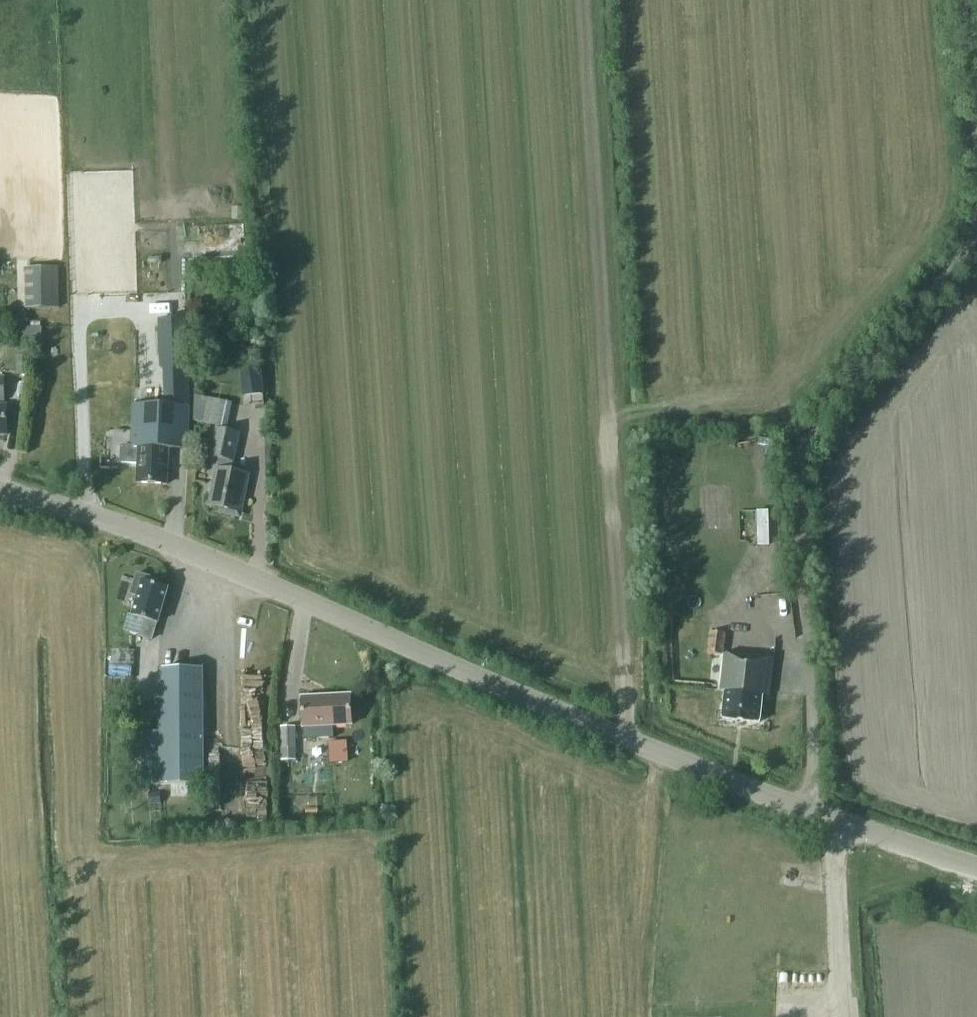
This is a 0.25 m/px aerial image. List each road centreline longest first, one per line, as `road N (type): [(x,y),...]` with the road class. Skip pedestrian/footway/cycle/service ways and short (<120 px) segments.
road 1 (tertiary): [(976,867),(629,742),(146,534),(0,496)]
road 2 (track): [(962,0),(976,226),(797,435),(817,811)]
road 3 (track): [(629,742),(590,0)]
road 4 (track): [(849,1016),(837,892),(842,820)]

